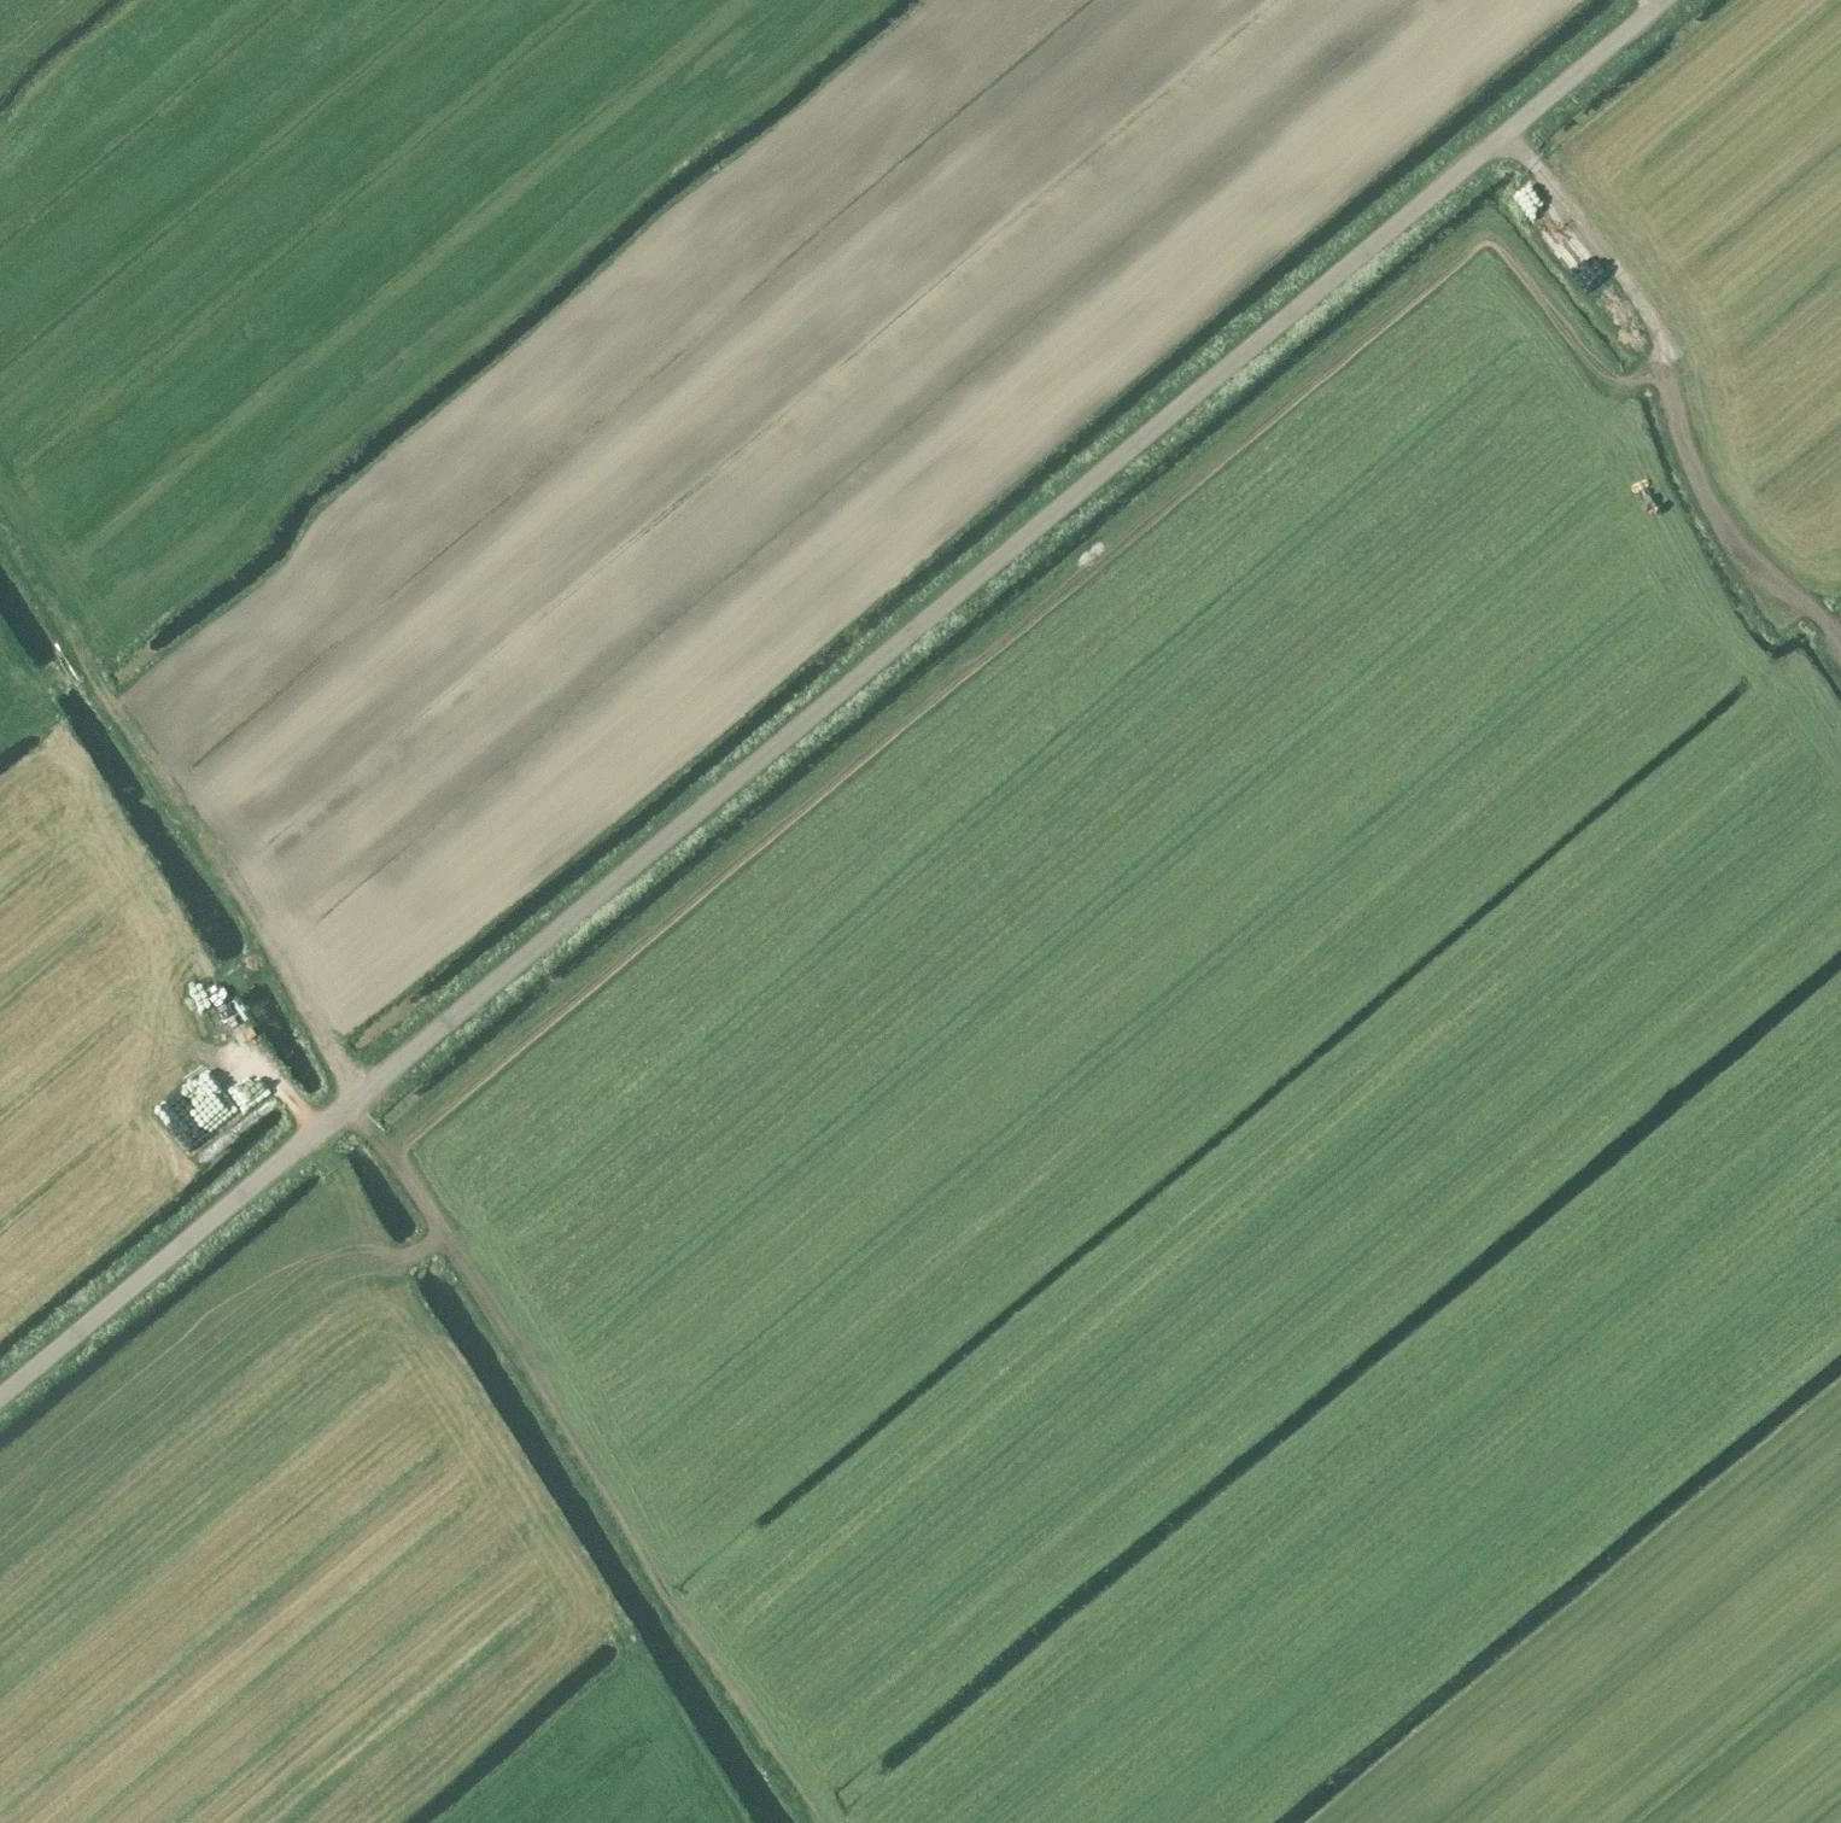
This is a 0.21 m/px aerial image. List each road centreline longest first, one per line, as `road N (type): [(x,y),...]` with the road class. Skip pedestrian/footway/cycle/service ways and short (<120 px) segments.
road 1 (unclassified): [(0,1397),(1669,0)]

